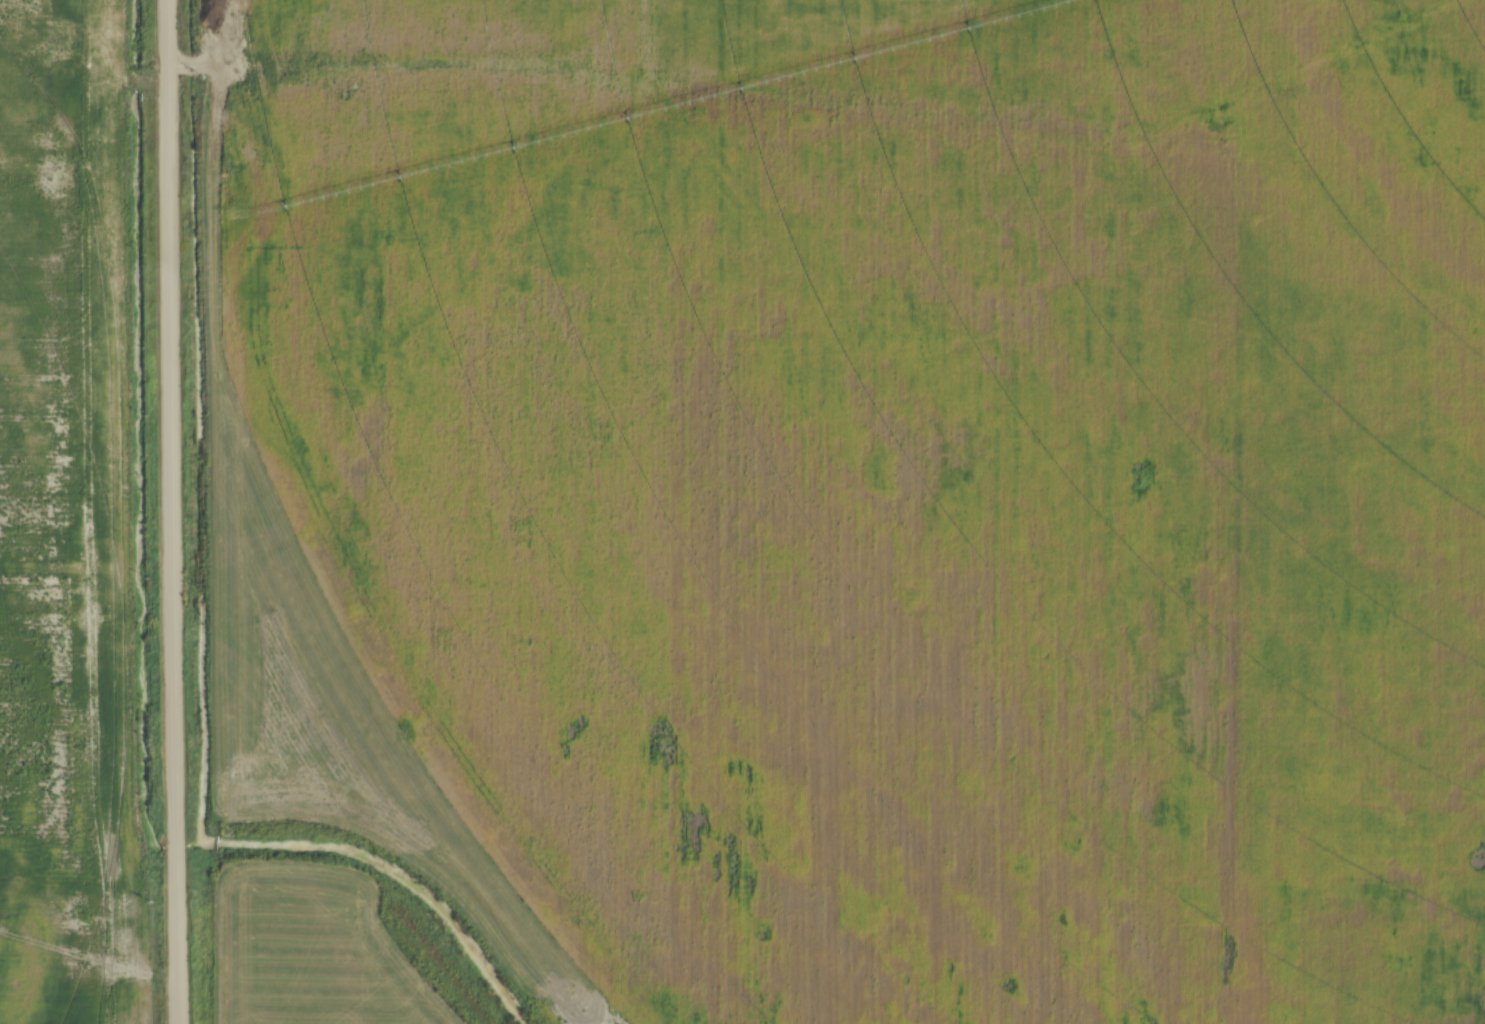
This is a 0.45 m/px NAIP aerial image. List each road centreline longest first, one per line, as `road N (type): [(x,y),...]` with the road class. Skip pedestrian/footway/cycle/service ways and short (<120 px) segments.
road 1 (residential): [(181,1023),(170,0)]

